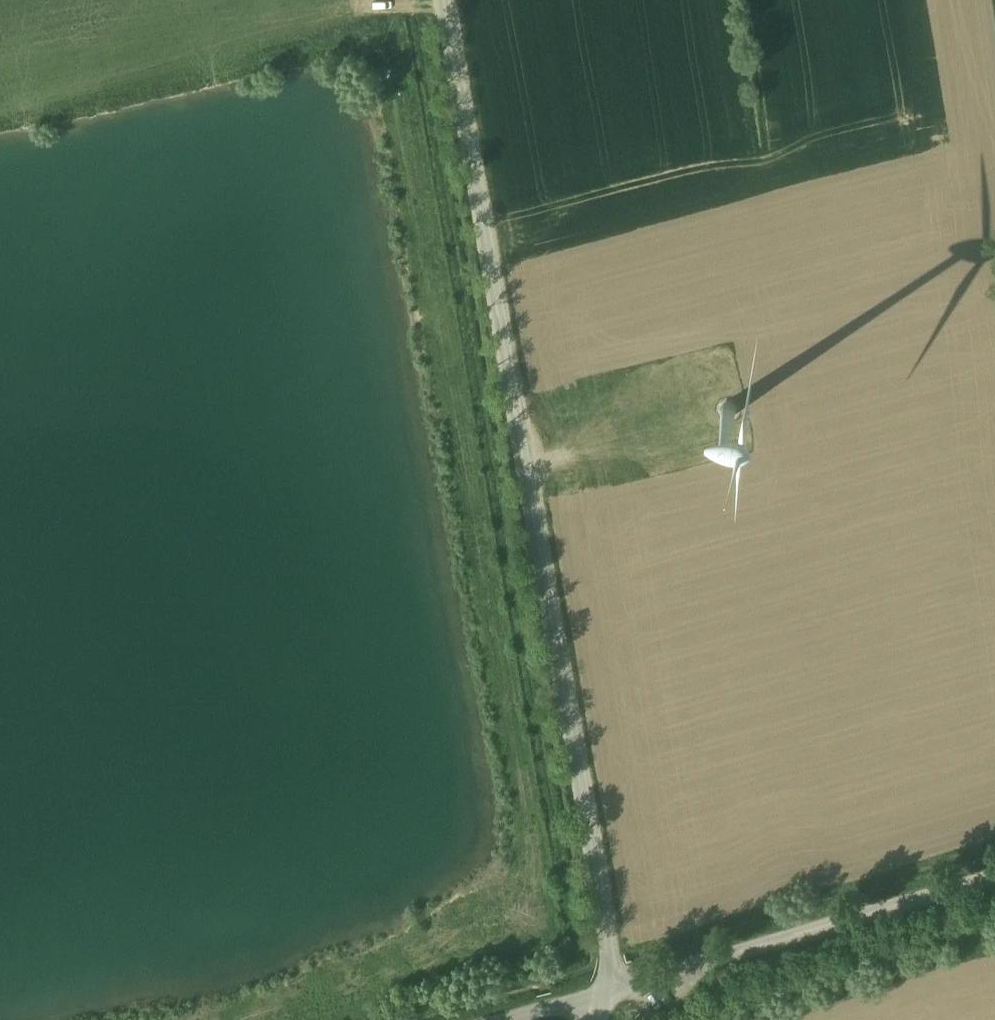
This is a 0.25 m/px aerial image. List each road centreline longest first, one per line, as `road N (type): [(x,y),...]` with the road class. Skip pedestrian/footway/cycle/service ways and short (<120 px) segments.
road 1 (unclassified): [(447,0),(609,916),(614,983)]
road 2 (unclassified): [(614,983),(994,871)]
road 3 (unclassified): [(614,983),(487,1019)]

